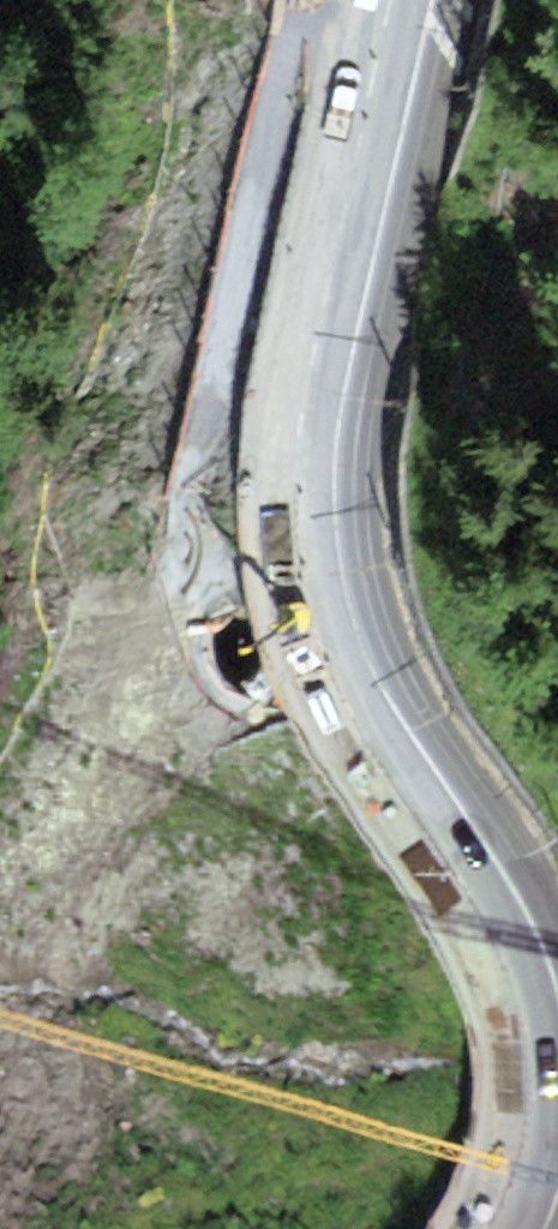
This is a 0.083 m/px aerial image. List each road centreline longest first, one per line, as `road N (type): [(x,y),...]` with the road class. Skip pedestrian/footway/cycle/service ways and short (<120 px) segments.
road 1 (secondary): [(304,392),(298,539),(315,631),(352,715),(490,929),(526,1025),(531,1128),(502,1228)]
road 2 (secondary): [(304,392),(0,1034)]
road 3 (secondary): [(391,0),(304,392)]

